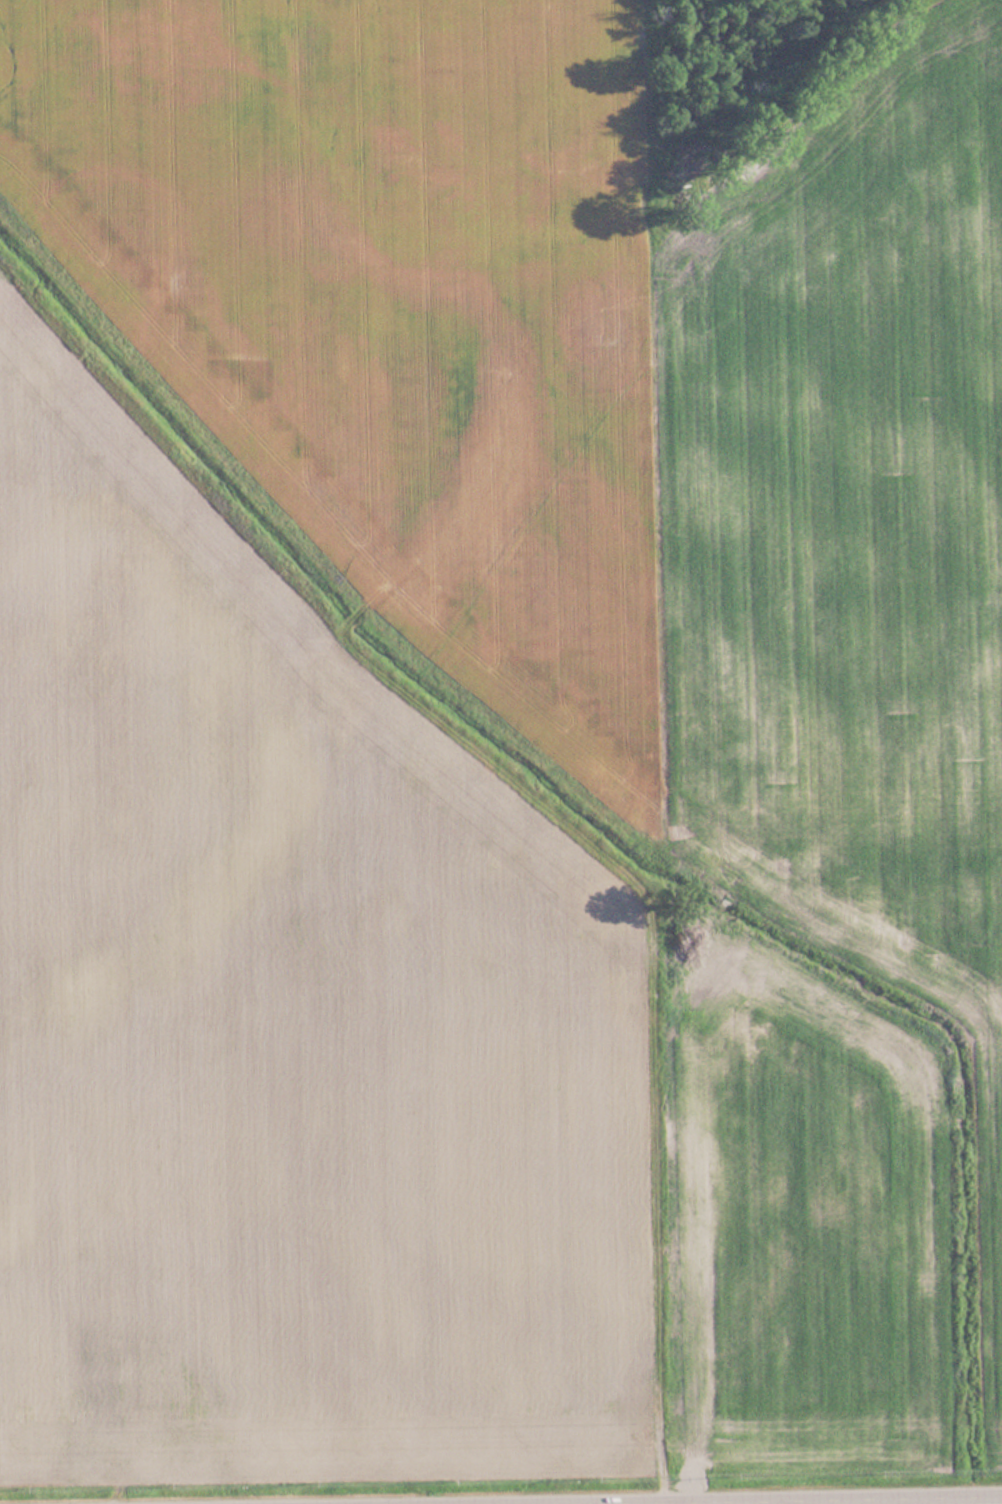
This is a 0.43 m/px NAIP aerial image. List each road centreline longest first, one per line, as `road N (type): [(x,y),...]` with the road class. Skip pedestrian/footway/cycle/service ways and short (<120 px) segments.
road 1 (tertiary): [(573,1503),(1001,1497)]

